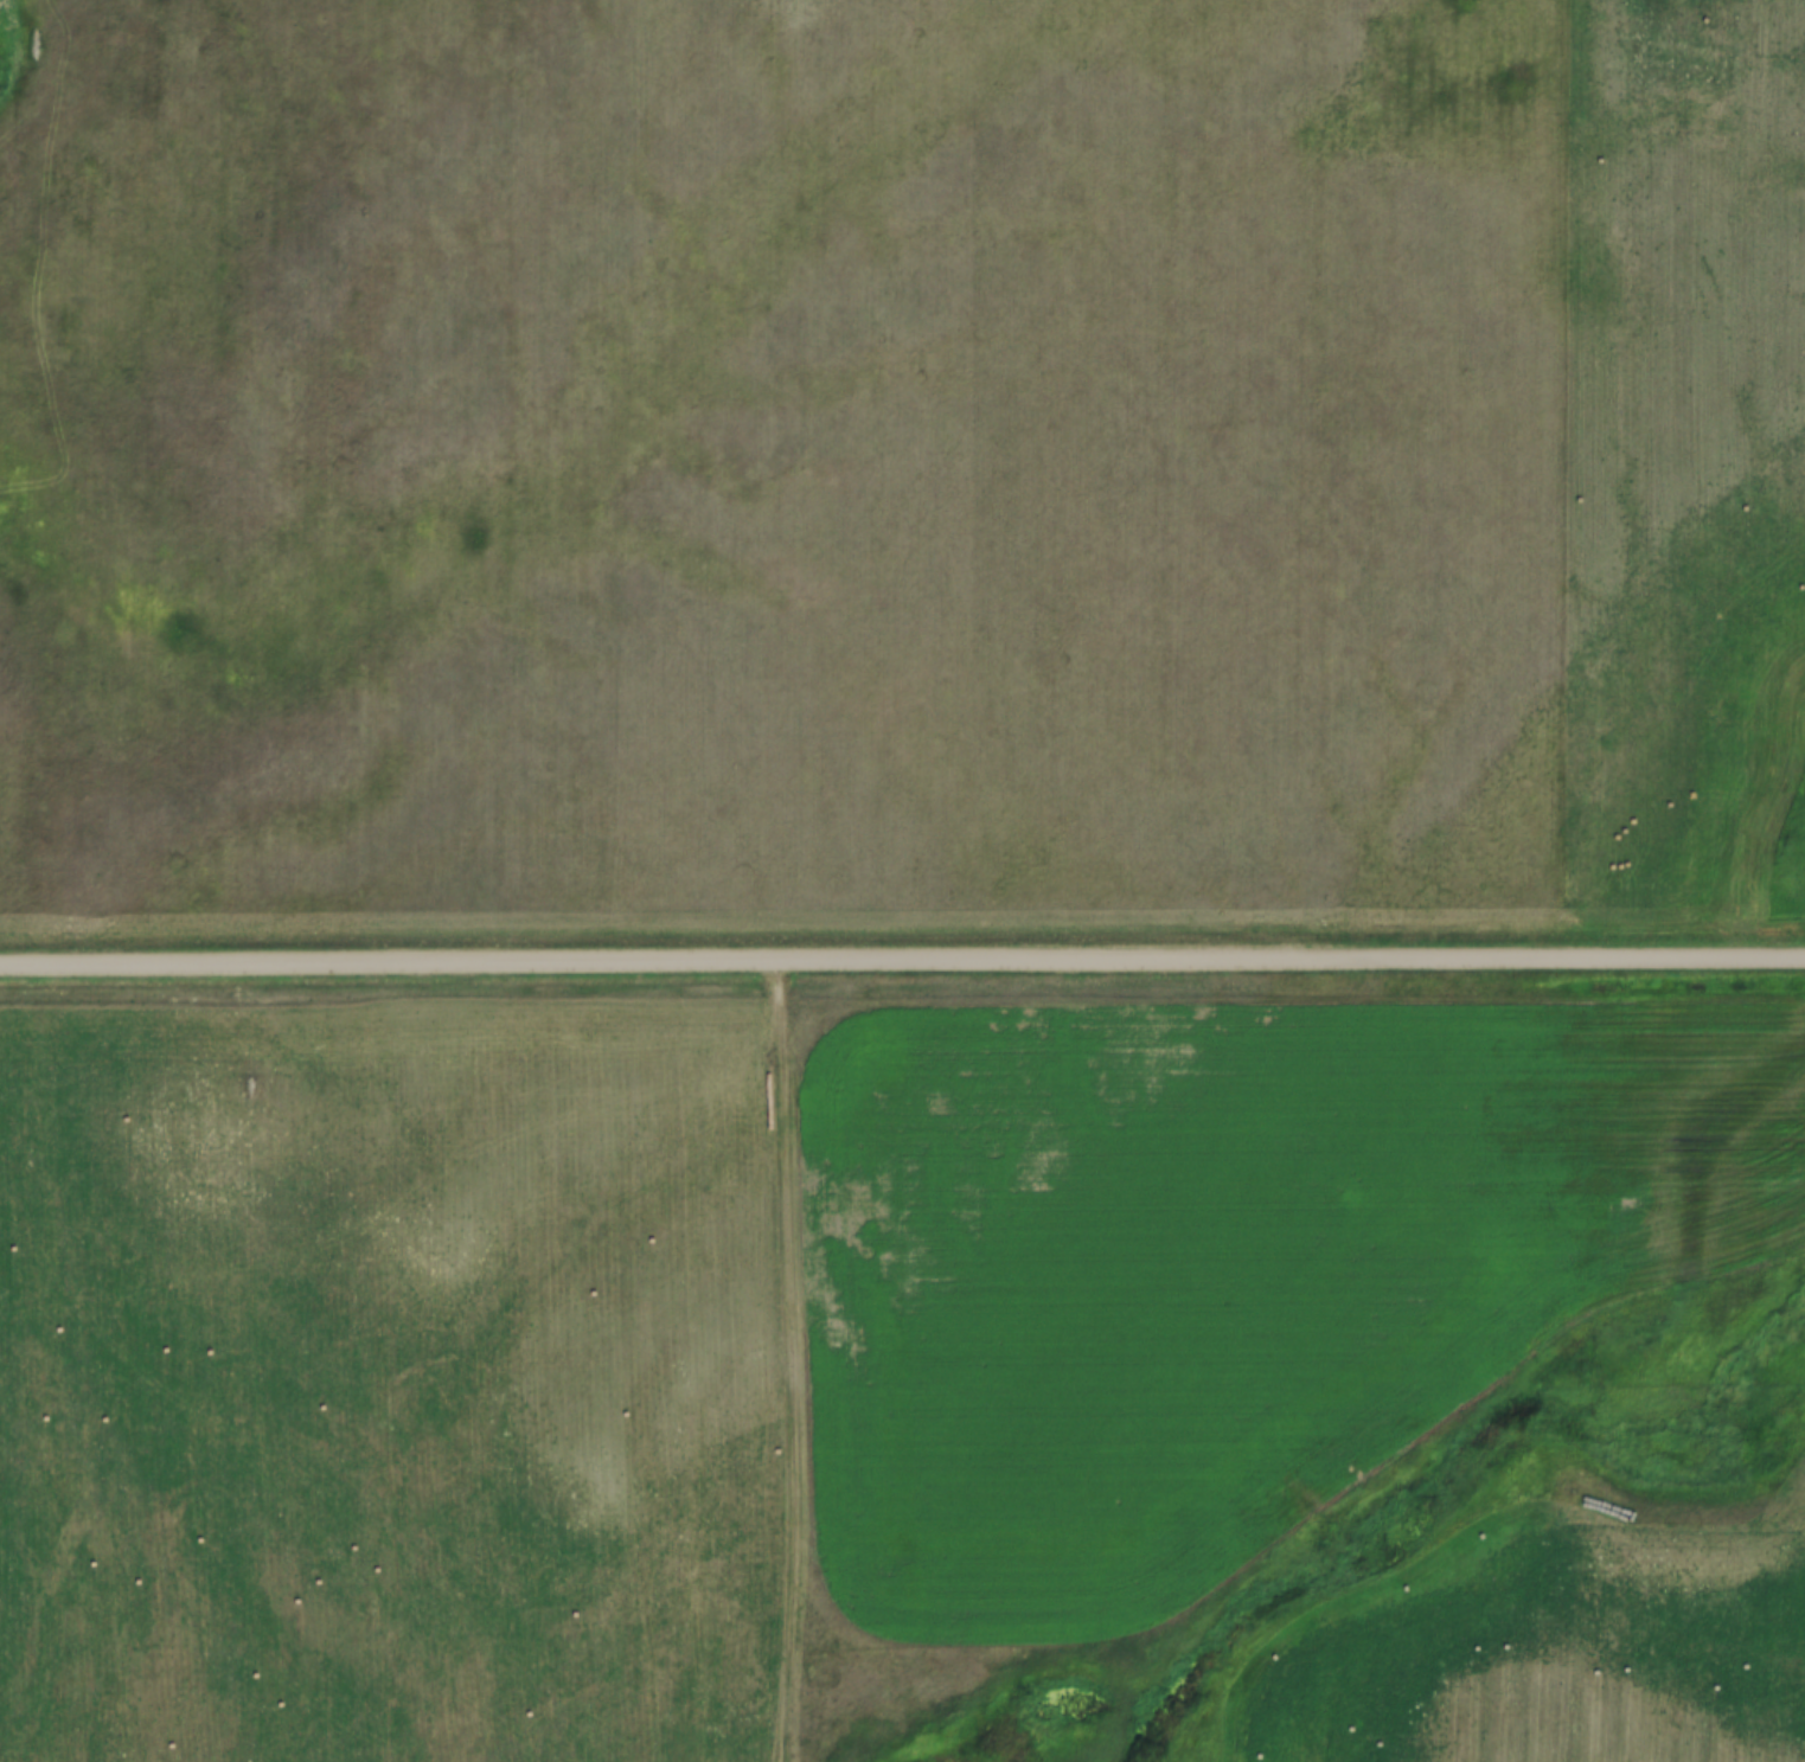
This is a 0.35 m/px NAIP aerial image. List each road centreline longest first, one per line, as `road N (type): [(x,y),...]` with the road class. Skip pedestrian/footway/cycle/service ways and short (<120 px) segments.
road 1 (residential): [(0,964),(1804,954)]
road 2 (track): [(789,1761),(785,960)]

